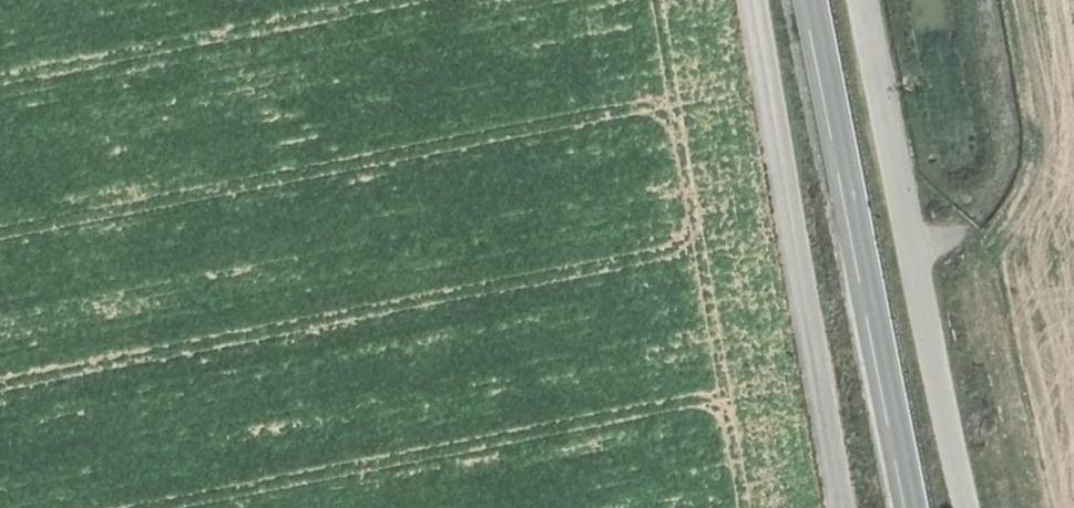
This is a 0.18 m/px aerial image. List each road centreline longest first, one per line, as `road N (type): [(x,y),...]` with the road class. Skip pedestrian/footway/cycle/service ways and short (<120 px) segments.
road 1 (track): [(853,0),(962,507)]
road 2 (trunk): [(810,0),(916,507)]
road 3 (track): [(837,507),(748,0)]

